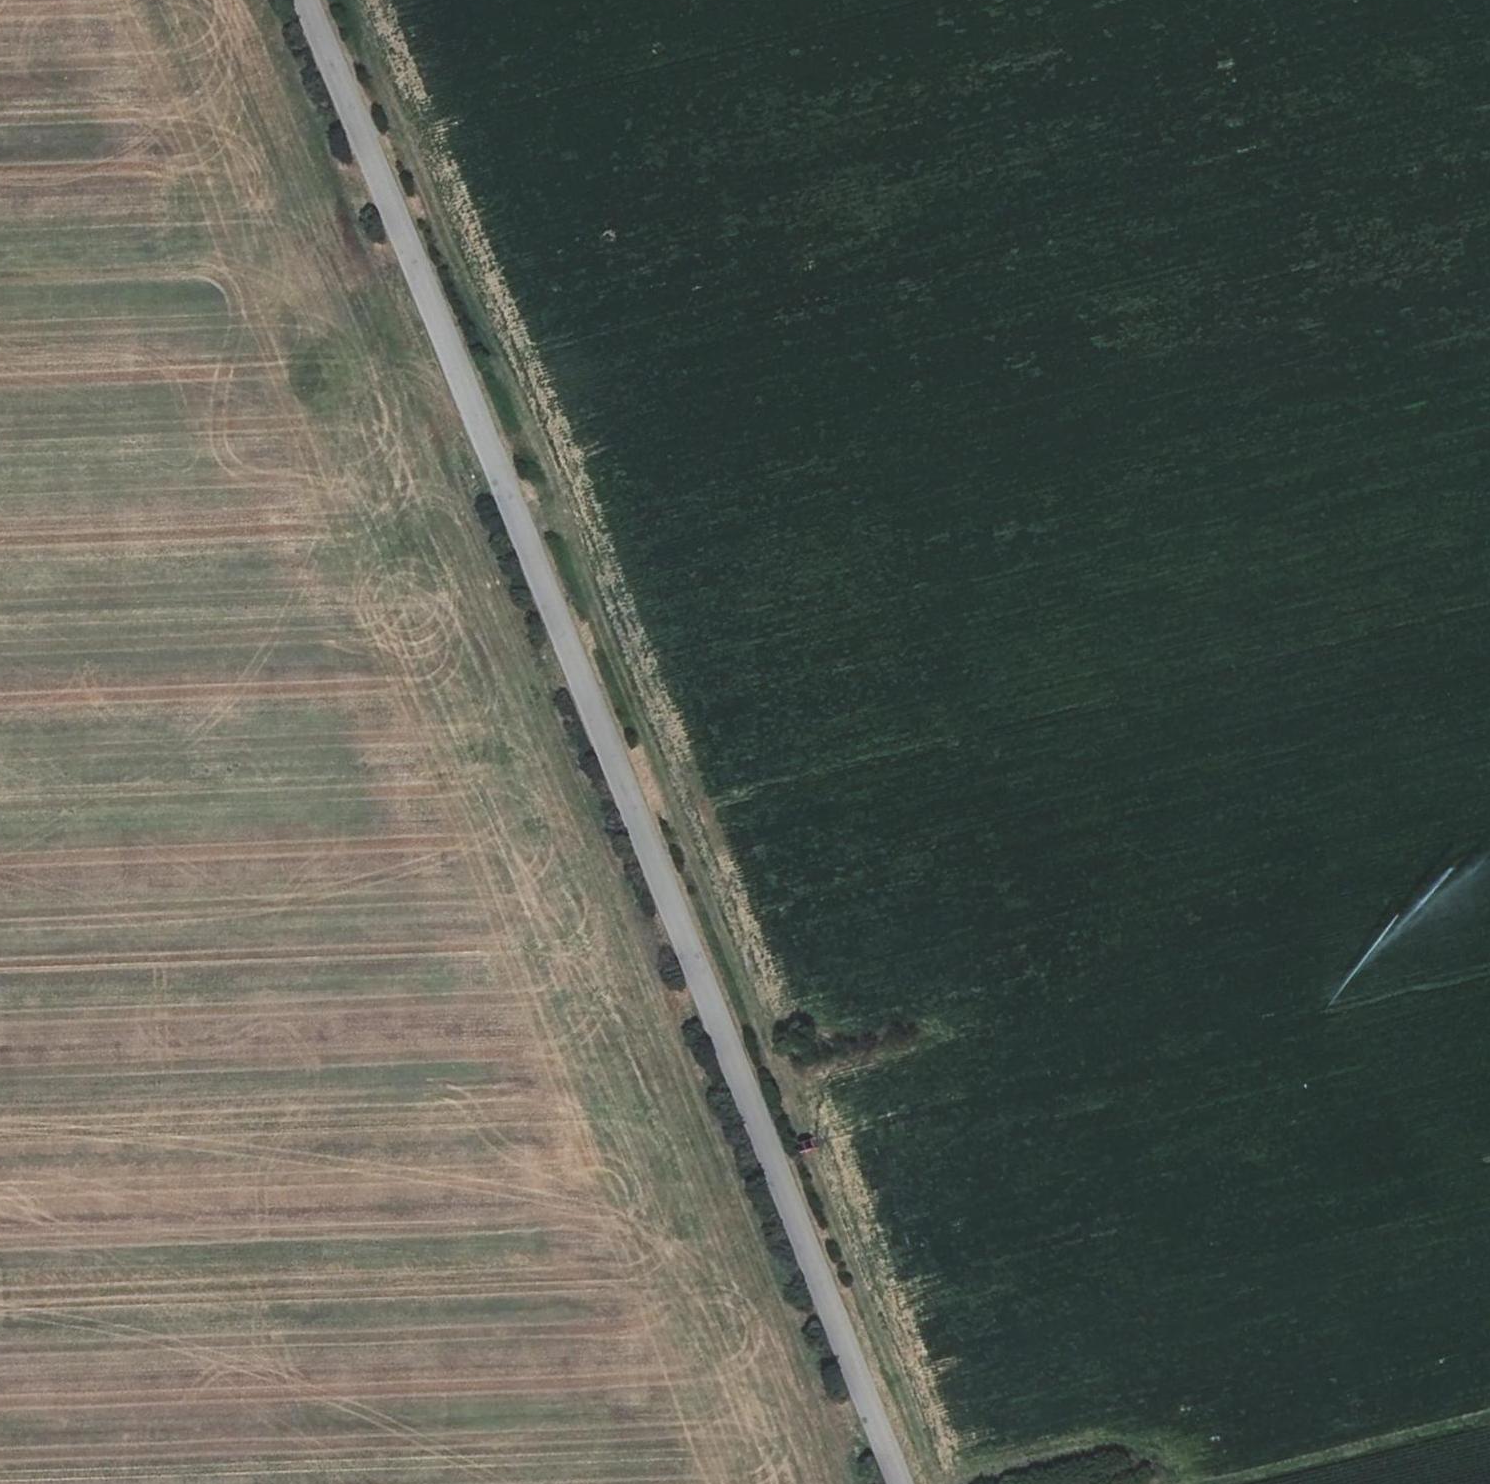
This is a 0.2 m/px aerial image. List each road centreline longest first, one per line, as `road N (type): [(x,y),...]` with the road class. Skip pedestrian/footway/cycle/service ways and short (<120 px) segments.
road 1 (unclassified): [(896,1483),(303,0)]

